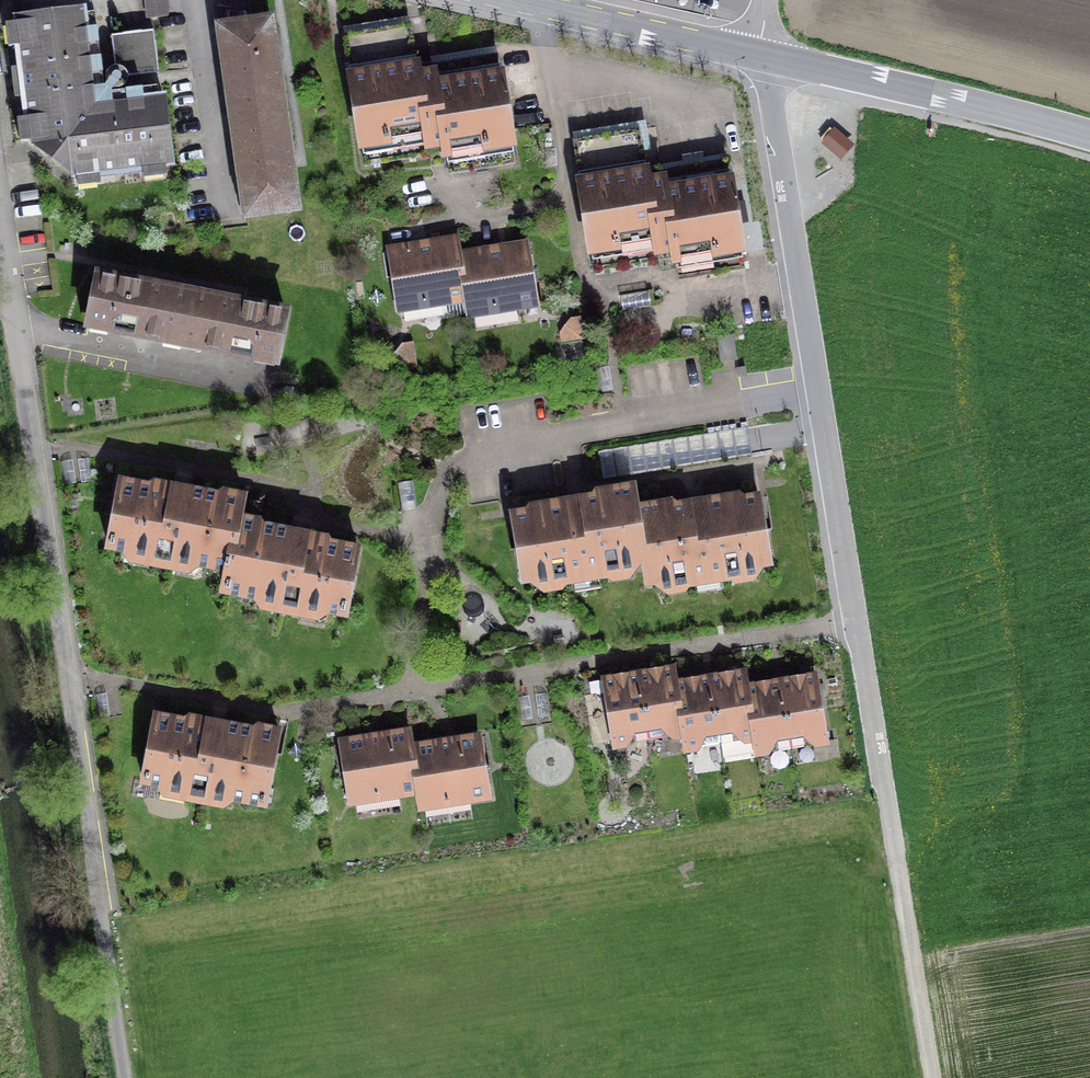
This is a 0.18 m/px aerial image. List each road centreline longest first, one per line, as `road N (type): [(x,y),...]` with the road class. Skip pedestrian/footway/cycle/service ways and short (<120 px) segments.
road 1 (residential): [(0,185),(102,920)]
road 2 (residential): [(817,391),(896,857)]
road 3 (residential): [(817,391),(486,449),(456,469)]
road 4 (residential): [(766,61),(817,391)]
road 5 (tertiary): [(1089,141),(766,61)]
road 6 (tertiary): [(766,61),(515,0)]
road 7 (track): [(896,857),(932,1077)]
road 8 (unclassified): [(102,920),(127,1077)]

